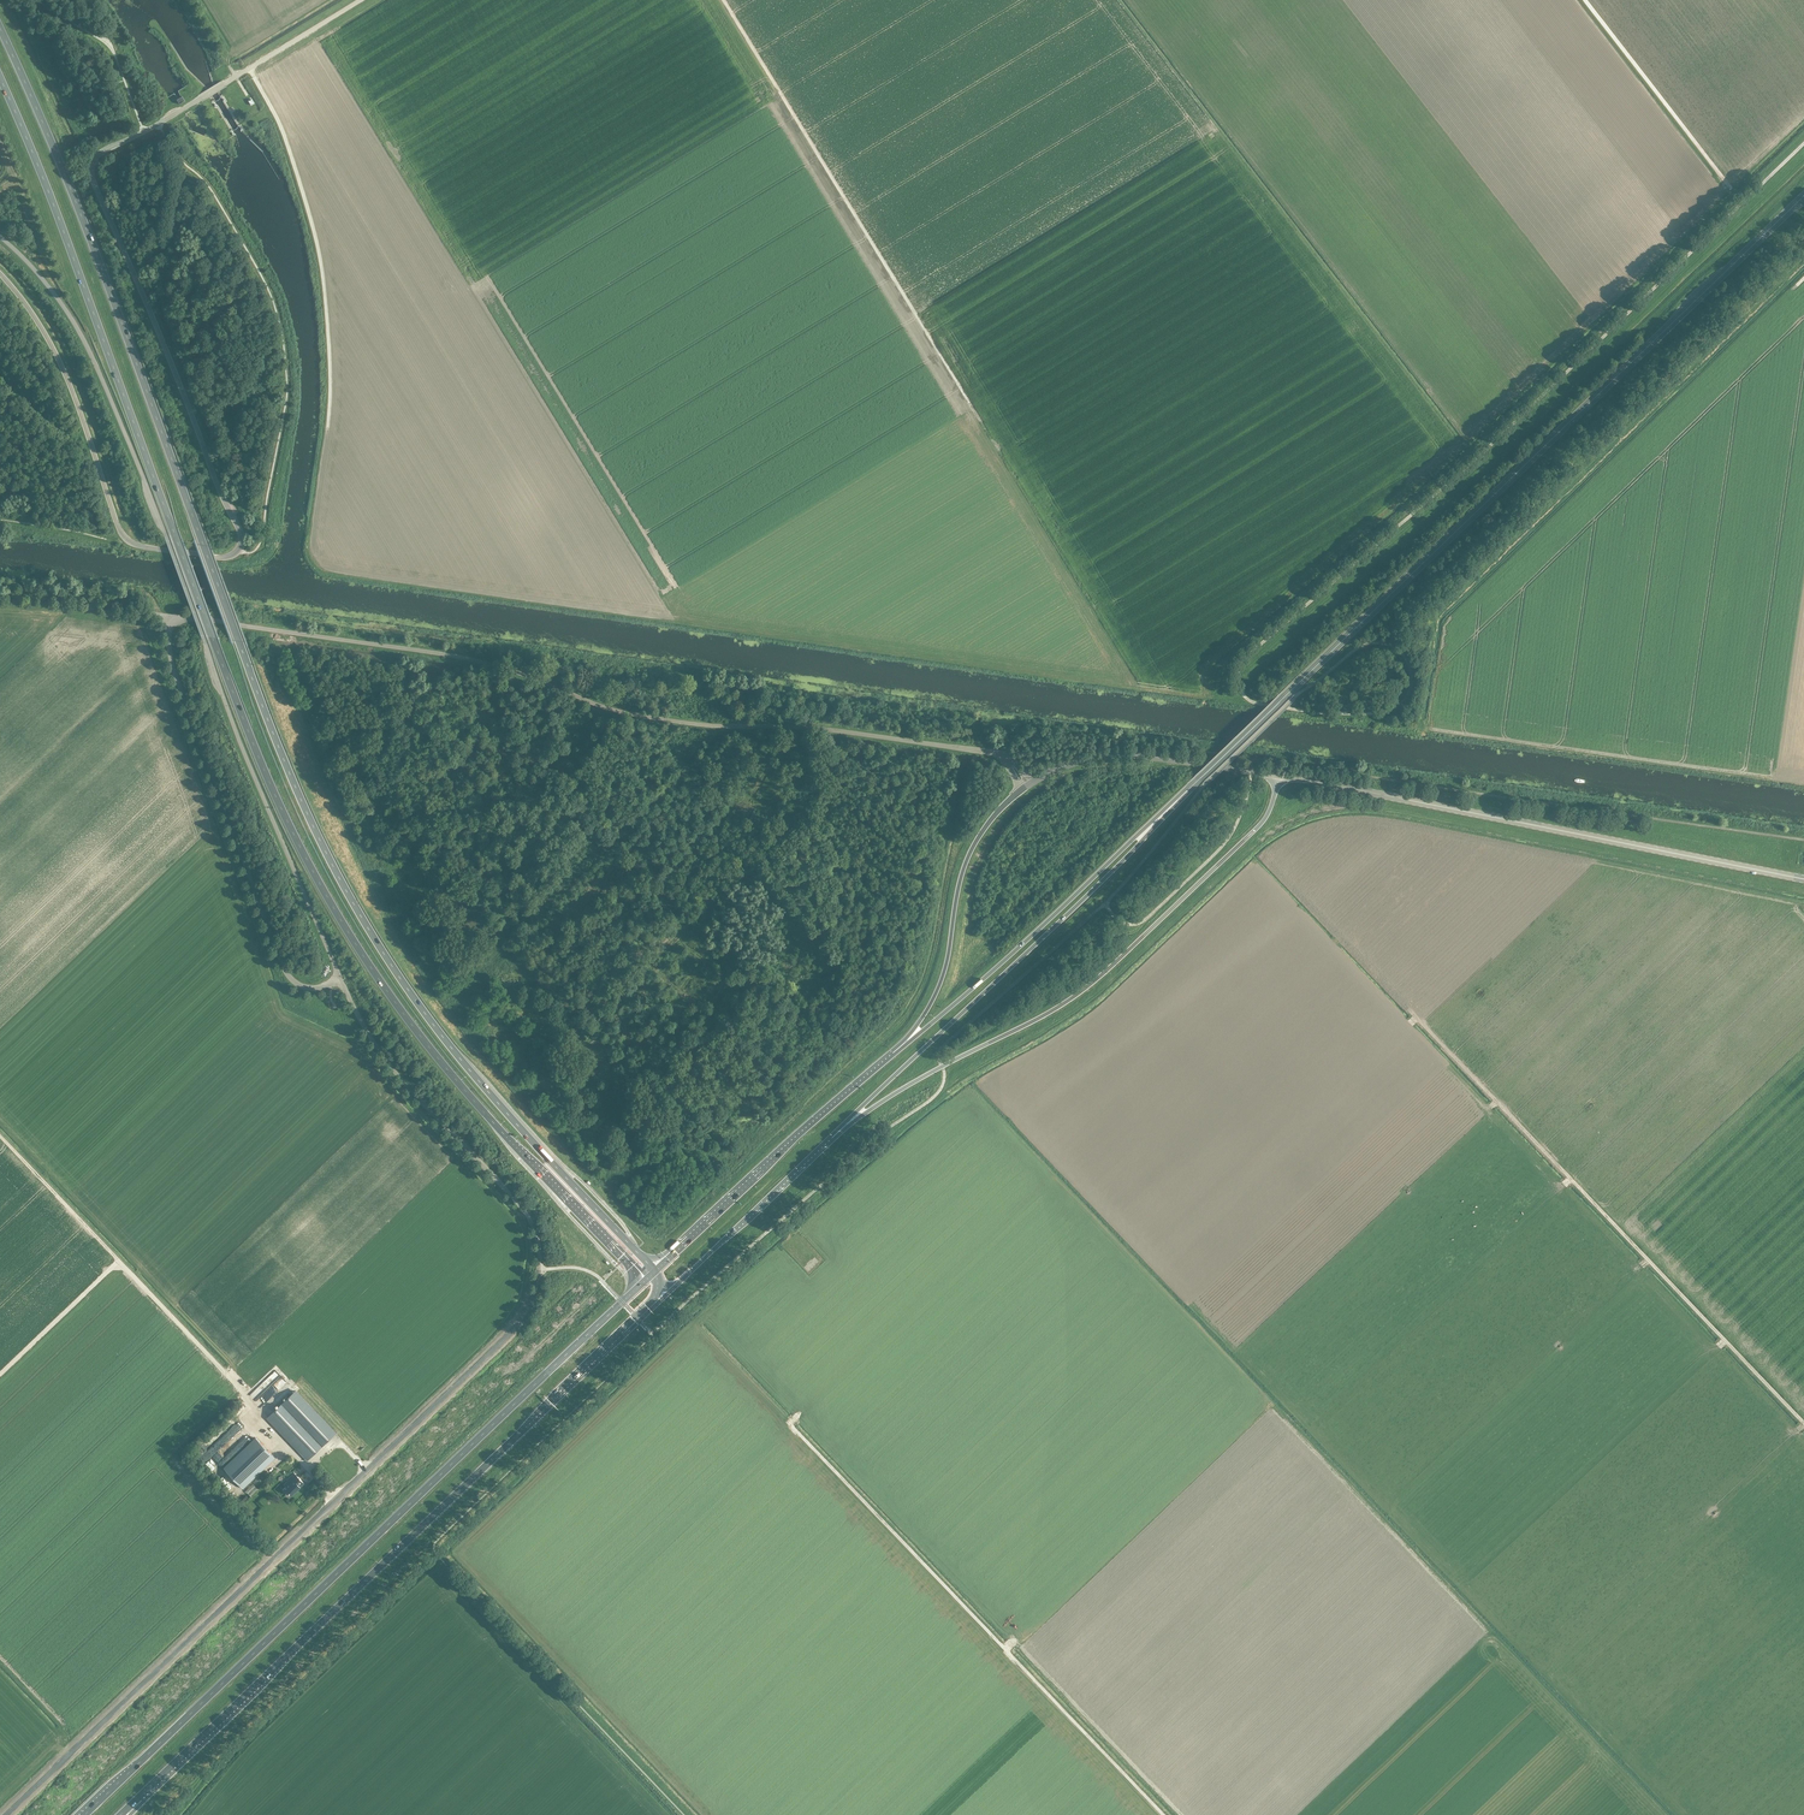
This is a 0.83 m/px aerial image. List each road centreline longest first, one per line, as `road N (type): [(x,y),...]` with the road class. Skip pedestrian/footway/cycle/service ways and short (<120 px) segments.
road 1 (trunk): [(655,1272),(471,1072),(410,993),(337,874),(273,734),(82,217),(0,29)]
road 2 (trunk): [(0,78),(251,738),(326,896),(454,1078),(644,1282)]
road 3 (unclassified): [(9,1814),(512,1334),(530,1308),(539,1253),(522,1210),(383,1058),(340,978)]
road 4 (trunk): [(1146,831),(1803,196)]
road 5 (unclassified): [(144,133),(97,155),(89,170),(241,535),(239,553),(127,542),(42,323),(0,273)]
road 6 (unclassified): [(170,616),(462,657),(517,670),(628,715),(802,727),(990,752),(1010,763)]
road 7 (unclassified): [(340,978),(109,390),(77,326),(0,237)]
road 8 (trunk): [(644,1282),(84,1814)]
road 9 (trunk): [(121,1814),(664,1293)]
road 10 (trunk): [(832,1136),(1094,981),(1260,824),(1280,776)]
road 11 (secondary): [(1803,880),(1280,776)]
road 12 (unclassified): [(340,978),(308,989),(282,967),(171,666),(170,616)]
road 13 (trunk): [(832,1136),(1146,831)]
road 14 (track): [(328,427),(327,307),(311,221),(278,122),(249,68)]
road 15 (trunk): [(1146,831),(887,1058)]
road 16 (trunk): [(887,1058),(655,1272)]
road 17 (trunk): [(1023,789),(978,839),(958,888),(941,980),(887,1058)]
road 18 (secondary): [(1280,776),(1137,755),(1080,761),(1031,783)]
road 19 (unclassified): [(144,133),(358,0)]
road 20 (trunk): [(664,1293),(832,1136)]

